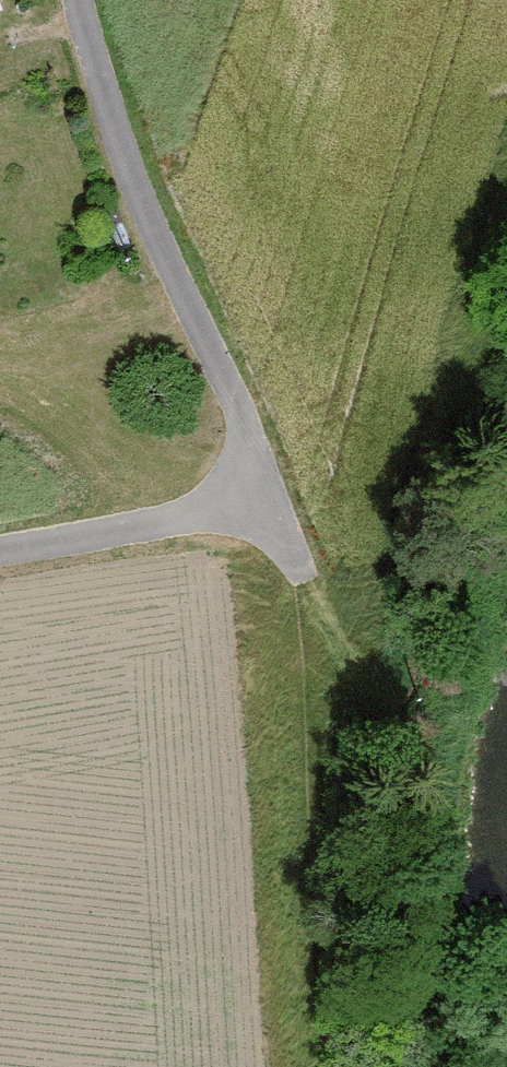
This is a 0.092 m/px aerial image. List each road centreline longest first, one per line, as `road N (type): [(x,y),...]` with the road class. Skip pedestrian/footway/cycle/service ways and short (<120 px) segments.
road 1 (track): [(336,1066),(323,960),(315,638),(301,572),(272,502)]
road 2 (track): [(272,502),(71,0)]
road 3 (track): [(272,502),(0,547)]

